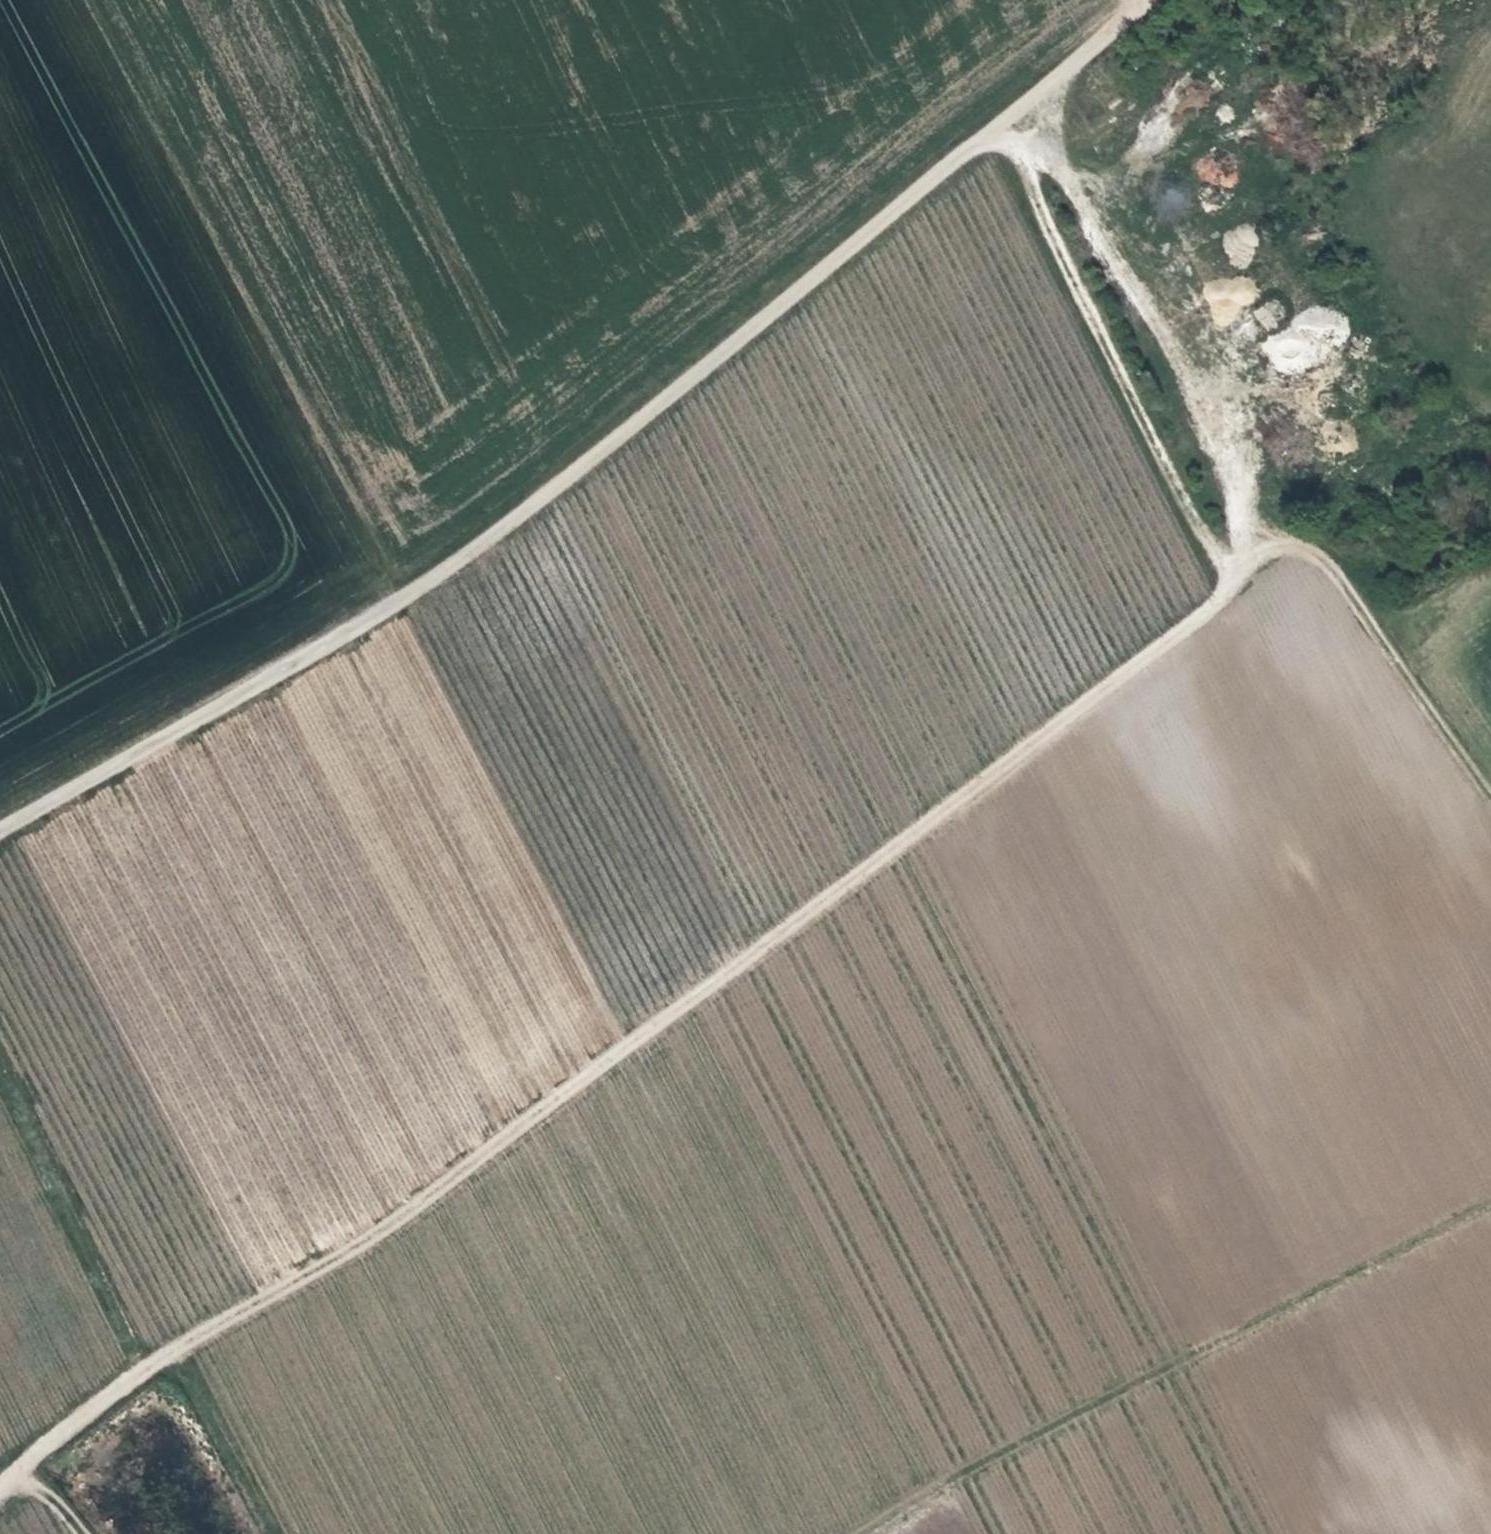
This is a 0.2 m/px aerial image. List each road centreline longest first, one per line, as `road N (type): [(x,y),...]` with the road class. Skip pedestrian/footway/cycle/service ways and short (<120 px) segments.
road 1 (track): [(0,1500),(163,1358),(416,1218),(1311,545),(1490,810)]
road 2 (track): [(1490,1202),(876,1533)]

